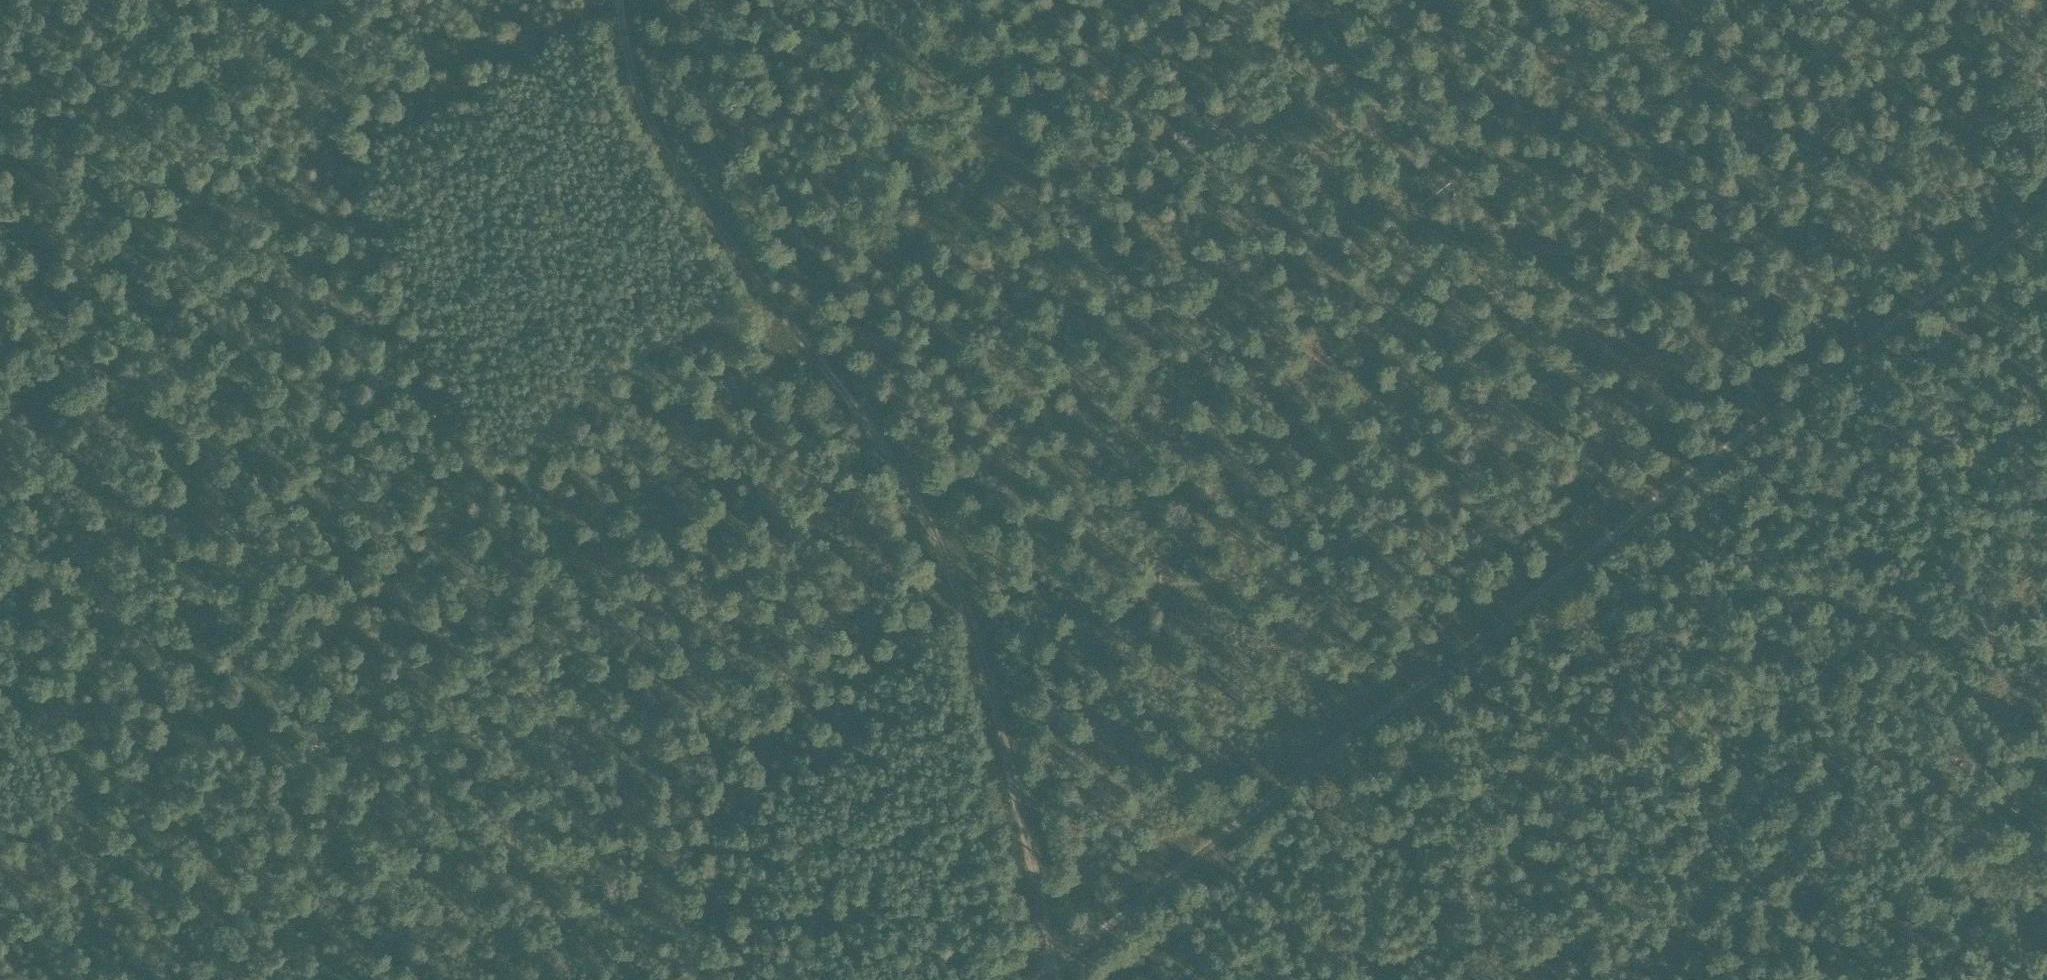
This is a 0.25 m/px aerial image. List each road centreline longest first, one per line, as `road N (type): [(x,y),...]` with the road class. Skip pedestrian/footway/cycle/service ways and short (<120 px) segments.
road 1 (track): [(1054,961),(2046,205)]
road 2 (track): [(0,842),(190,740),(384,589),(575,398),(649,345),(775,312)]
road 3 (track): [(775,312),(913,492),(962,595),(1054,961)]
road 4 (track): [(775,312),(683,178),(626,67),(623,0)]

